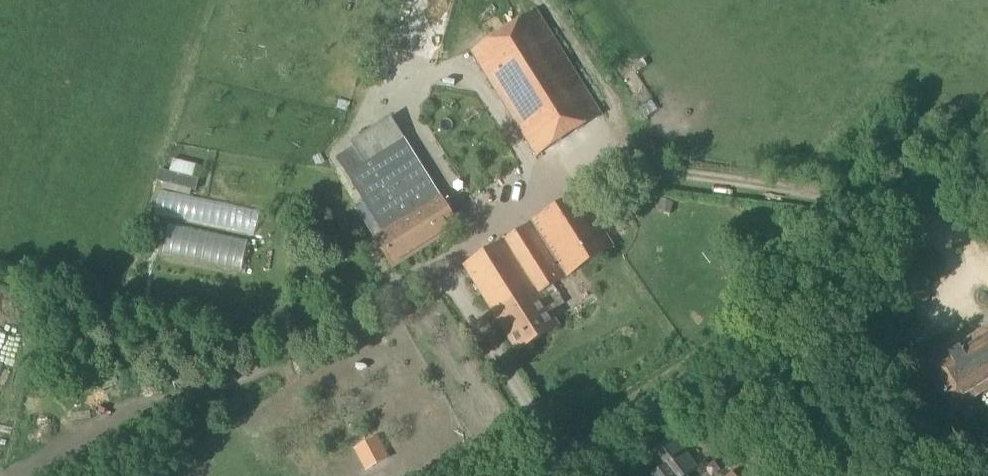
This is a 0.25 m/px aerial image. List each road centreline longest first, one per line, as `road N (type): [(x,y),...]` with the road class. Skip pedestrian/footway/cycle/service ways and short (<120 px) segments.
road 1 (track): [(937,221),(879,202),(648,177),(538,0)]
road 2 (unclassified): [(566,458),(987,189)]

